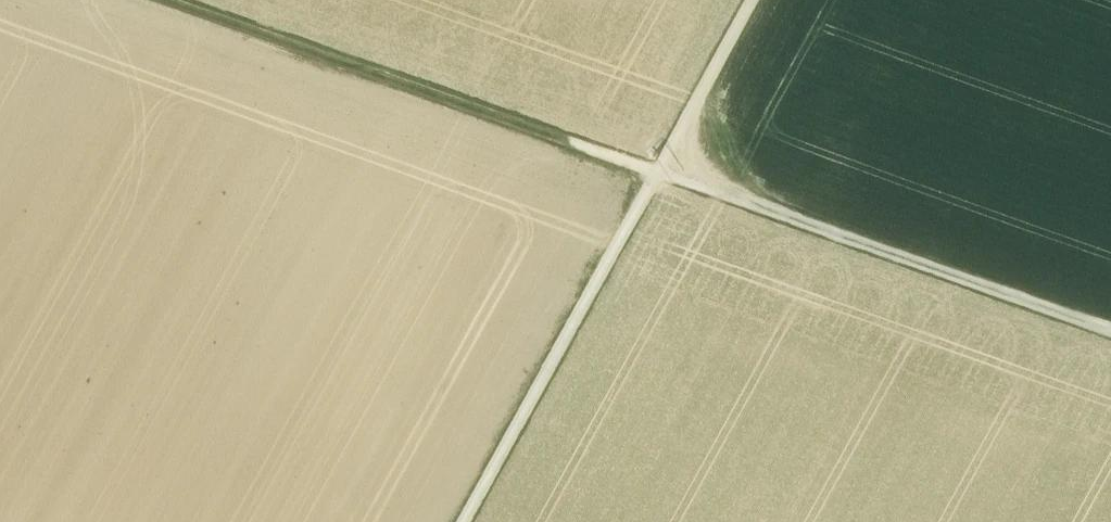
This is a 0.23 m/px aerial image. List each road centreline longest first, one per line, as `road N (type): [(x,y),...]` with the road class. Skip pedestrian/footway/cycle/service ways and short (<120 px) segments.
road 1 (track): [(465,521),(755,0)]
road 2 (track): [(161,0),(661,172)]
road 3 (track): [(1110,330),(661,172)]

